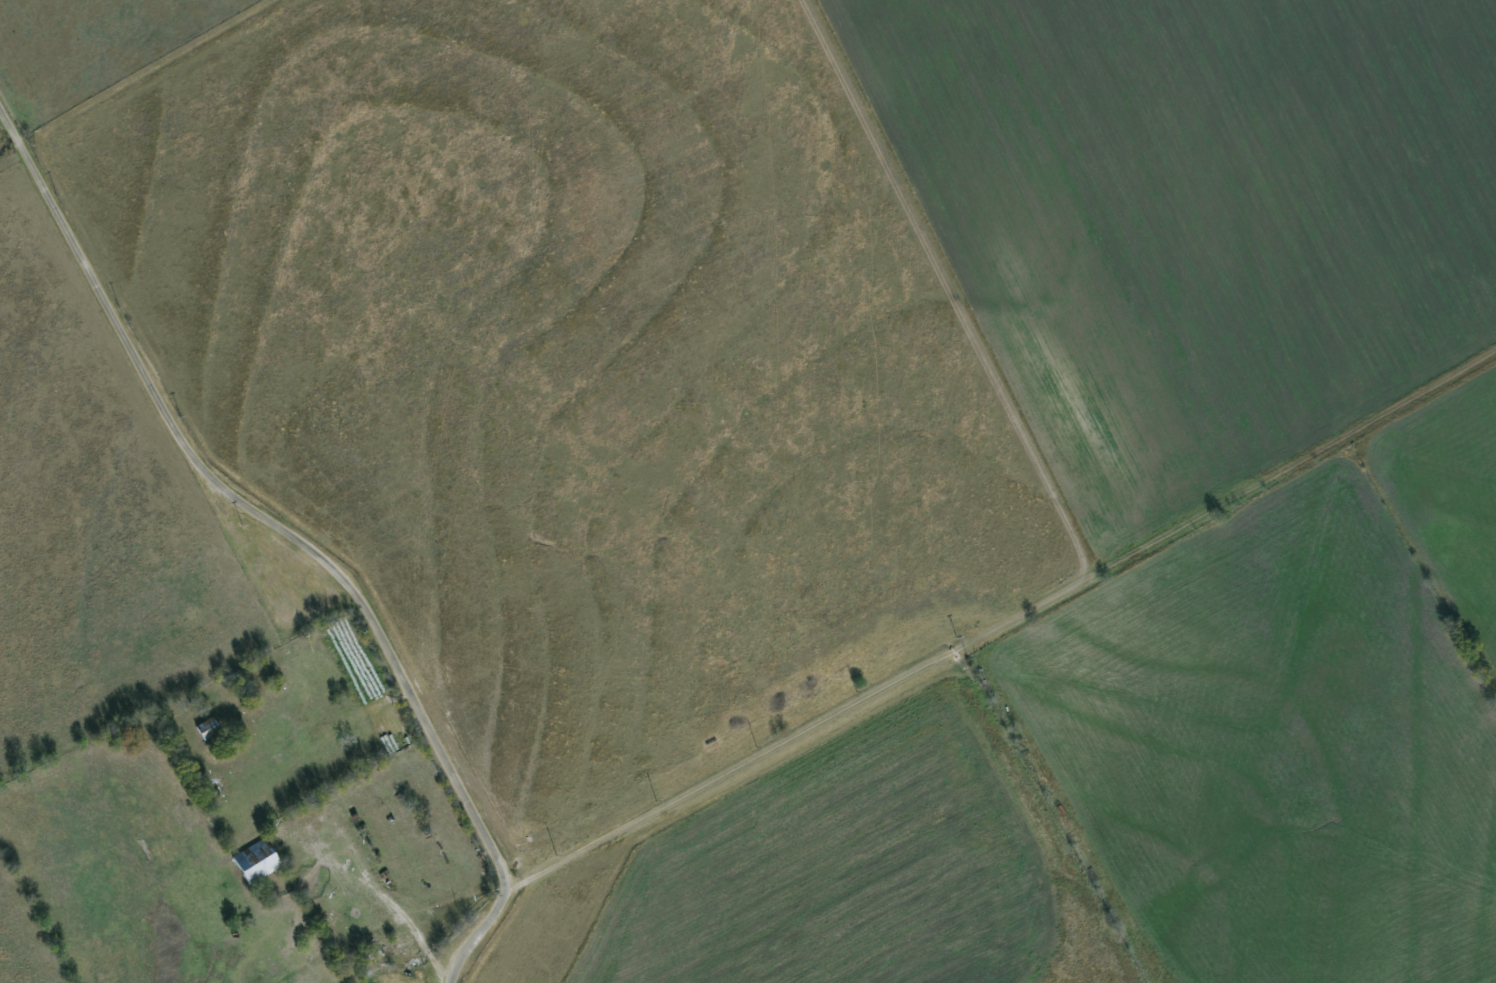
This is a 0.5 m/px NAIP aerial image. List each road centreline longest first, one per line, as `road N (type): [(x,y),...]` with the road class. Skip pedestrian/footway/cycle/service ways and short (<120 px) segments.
road 1 (residential): [(451,982),(502,895),(502,875),(372,619),(323,555),(233,499),(198,467),(0,117)]
road 2 (residential): [(276,917),(323,878),(359,887),(394,907),(417,930),(433,967),(452,979)]

